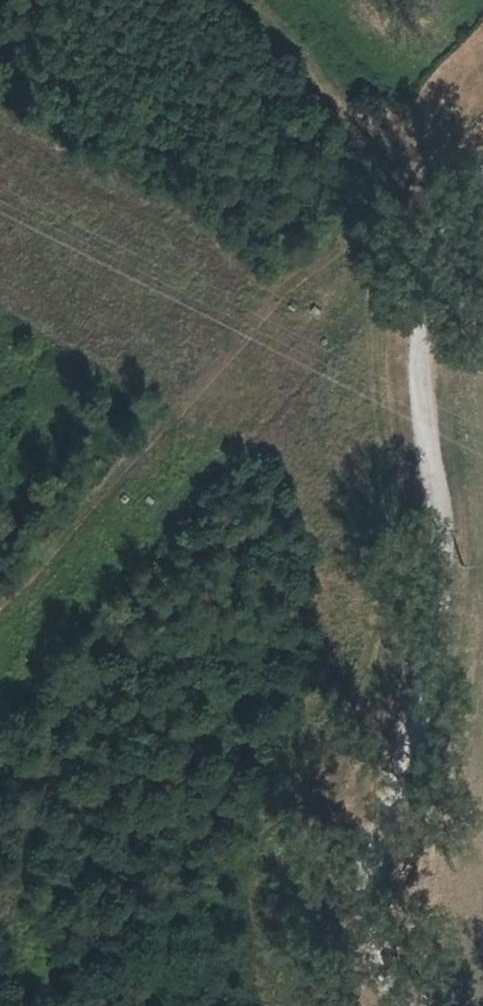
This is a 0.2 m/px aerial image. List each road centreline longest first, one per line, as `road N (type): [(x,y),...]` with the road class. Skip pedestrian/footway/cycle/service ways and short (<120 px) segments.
road 1 (track): [(482,187),(452,234),(420,346),(447,585),(362,941),(368,976),(406,1005)]
road 2 (track): [(0,619),(294,281),(415,182),(482,156)]

